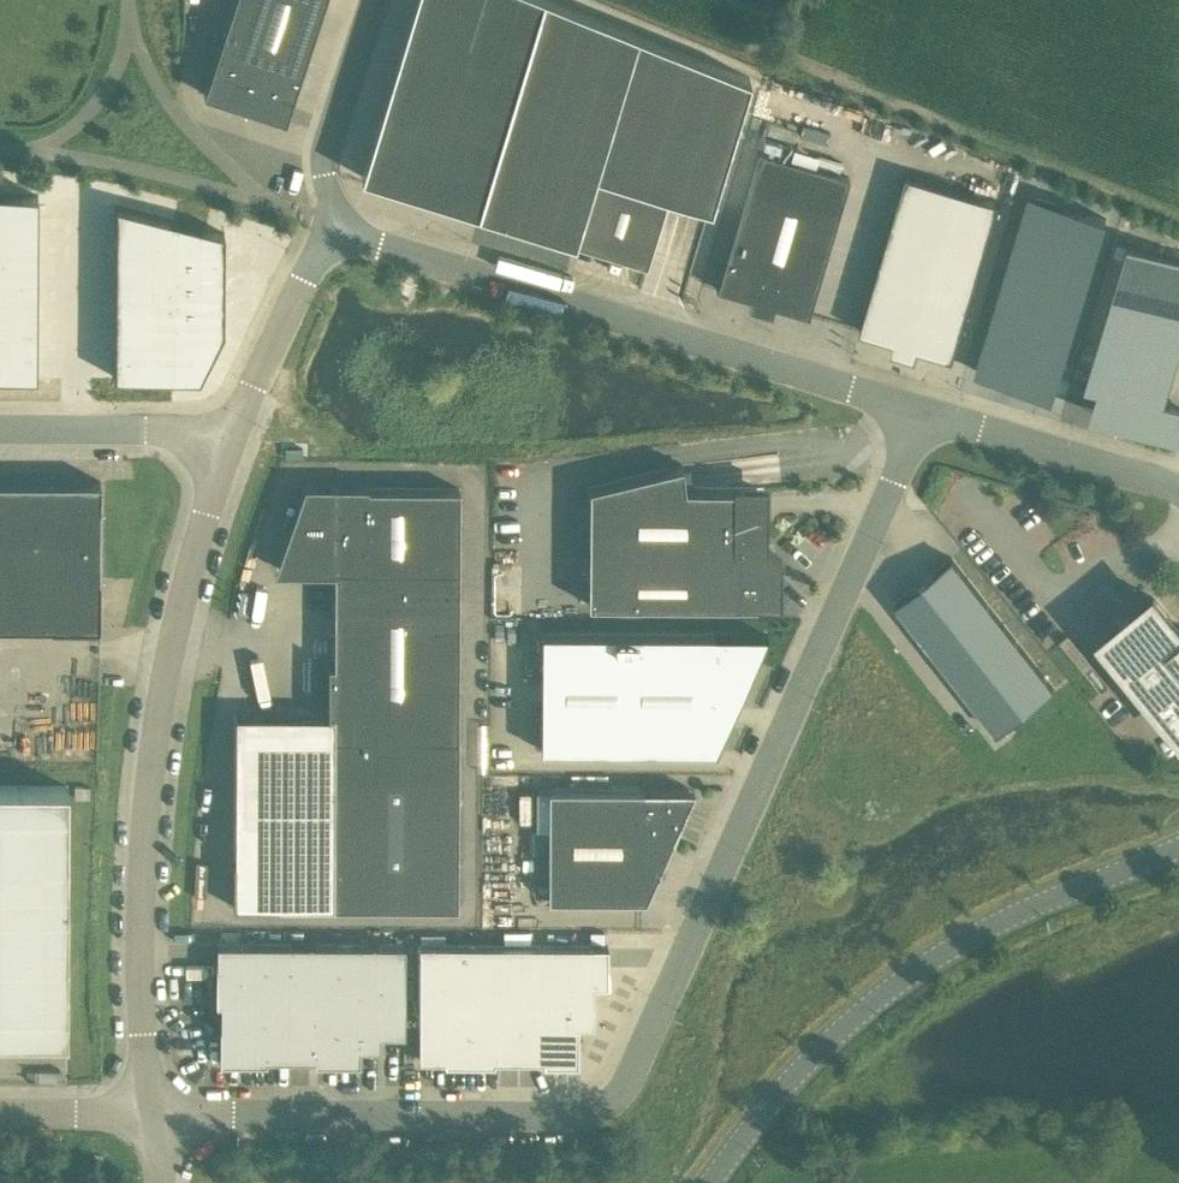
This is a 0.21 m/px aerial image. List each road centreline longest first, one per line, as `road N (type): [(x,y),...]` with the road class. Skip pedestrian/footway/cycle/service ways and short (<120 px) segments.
road 1 (residential): [(149,1112),(569,1118),(606,1107),(631,1075),(921,411)]
road 2 (residential): [(149,1112),(140,907),(145,814),(172,651),(225,448)]
road 3 (residential): [(329,229),(921,411)]
road 4 (secondary): [(711,1182),(804,1065),(891,988),(986,928),(1178,848)]
road 5 (residential): [(921,411),(1178,493)]
road 6 (residential): [(225,448),(329,229)]
road 7 (residential): [(329,229),(324,149),(371,0)]
road 8 (residential): [(0,430),(169,430),(225,448)]
road 9 (residential): [(149,1112),(0,1113)]

